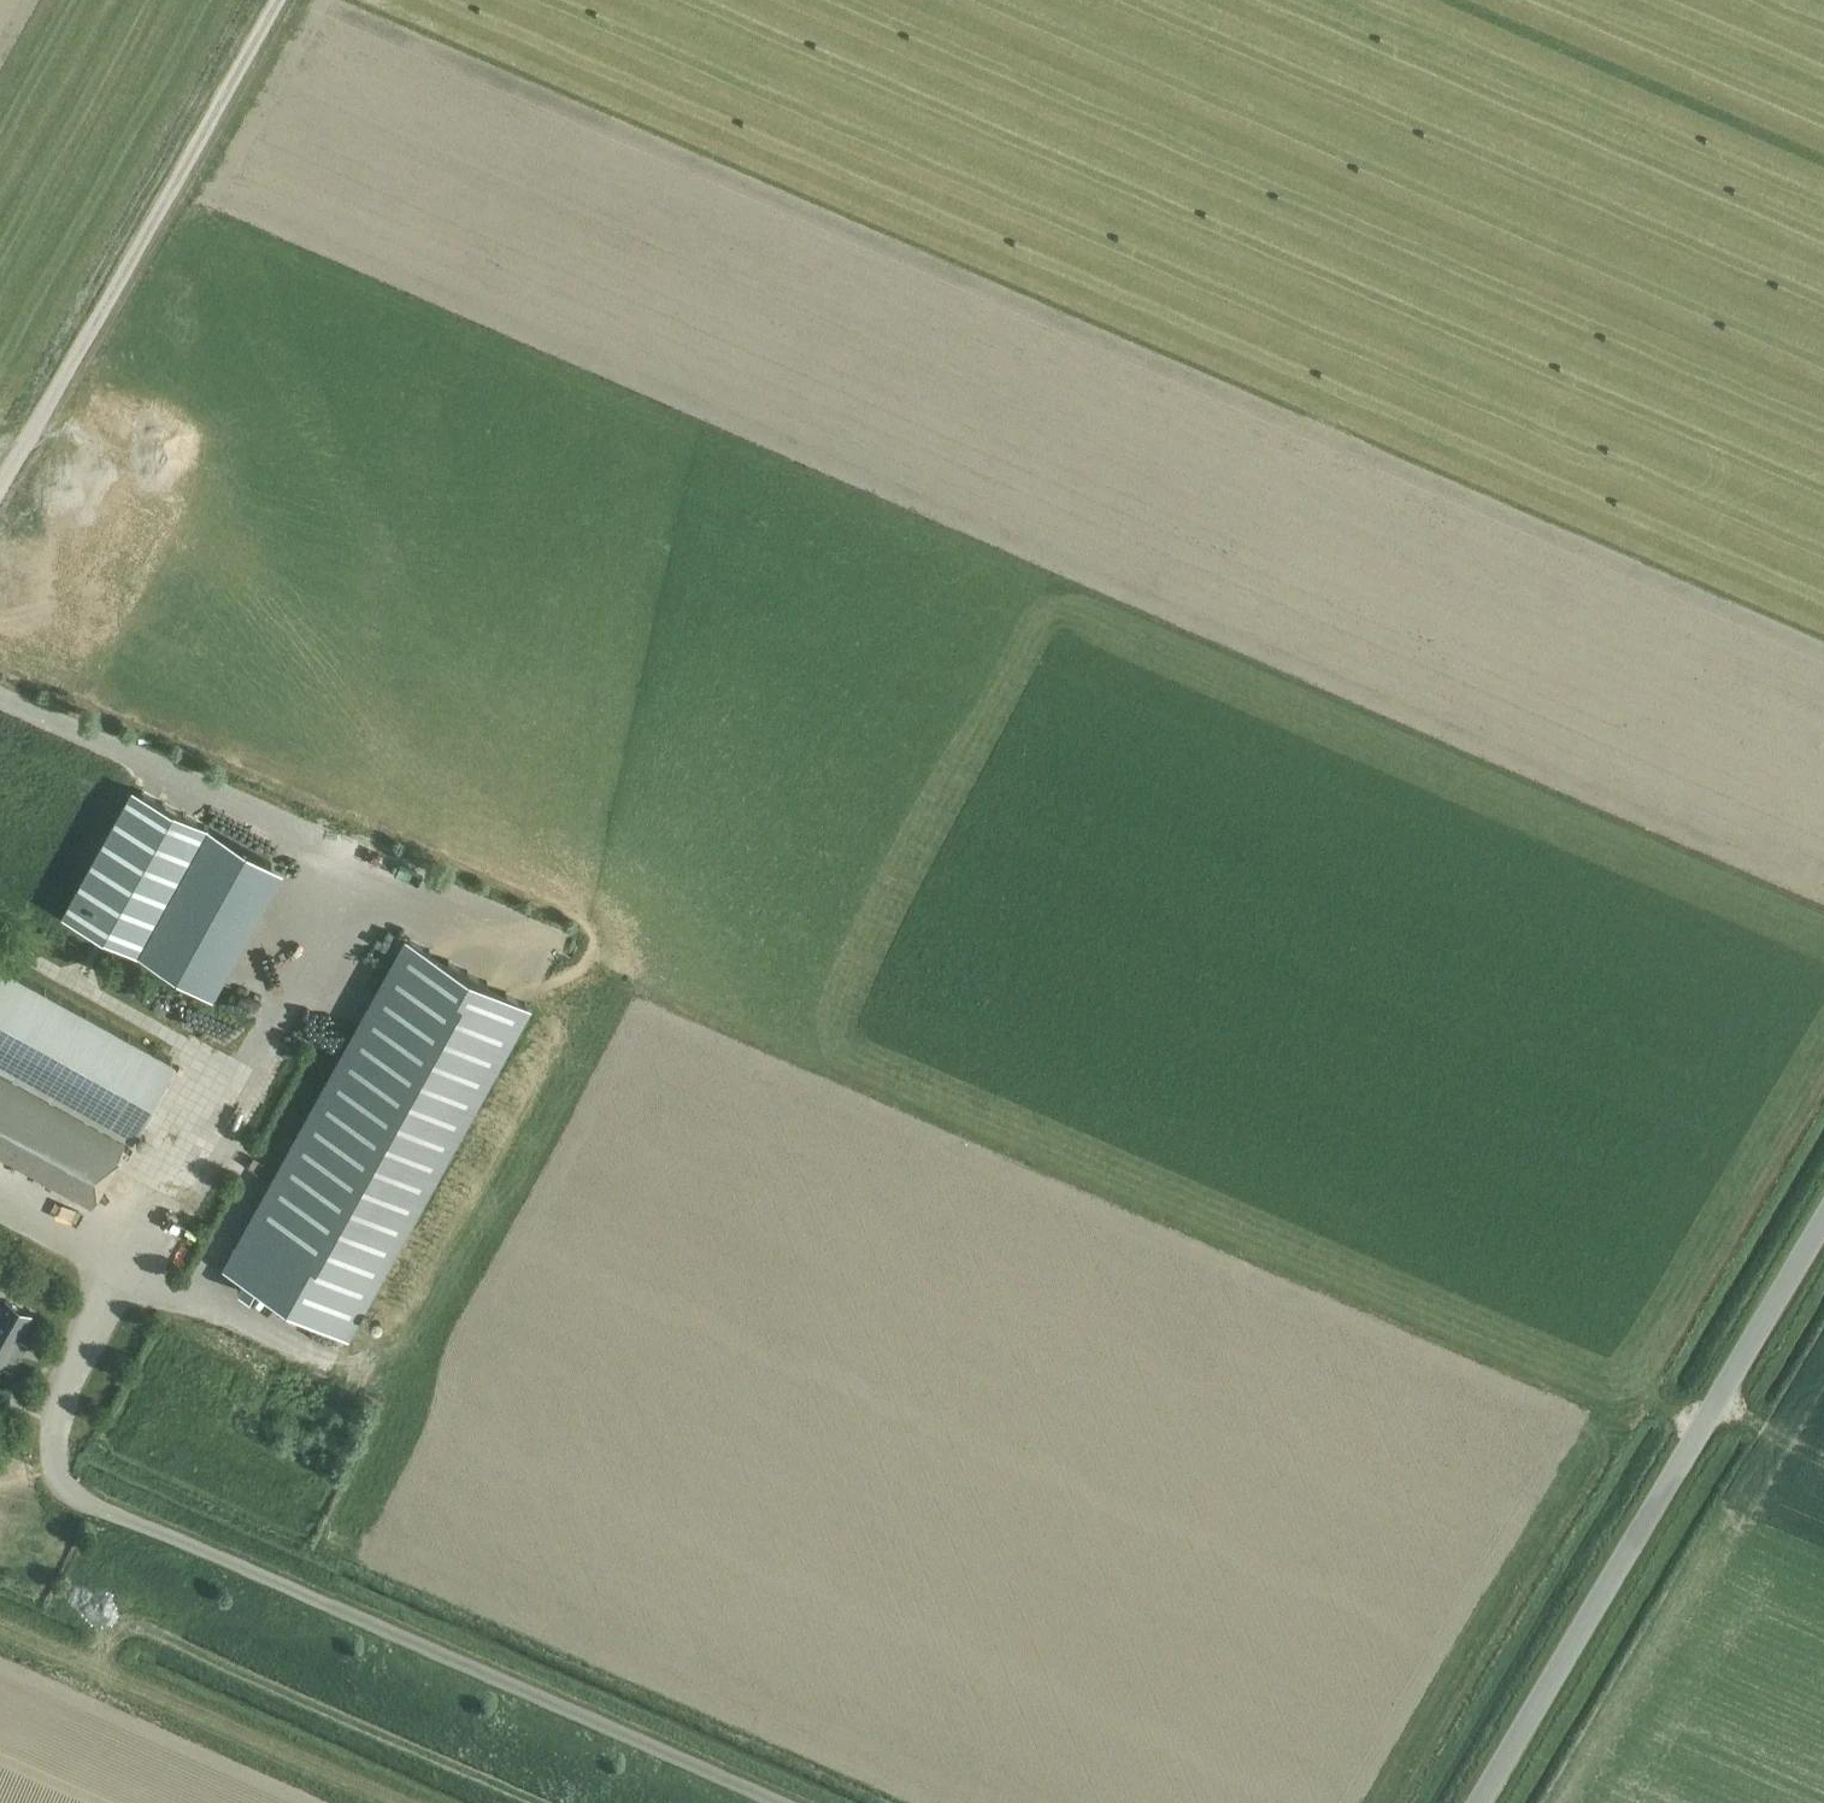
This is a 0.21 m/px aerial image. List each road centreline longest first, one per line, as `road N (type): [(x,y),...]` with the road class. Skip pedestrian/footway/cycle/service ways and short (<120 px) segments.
road 1 (unclassified): [(770,1802),(58,1486)]
road 2 (unclassified): [(1471,1802),(1823,1208)]

